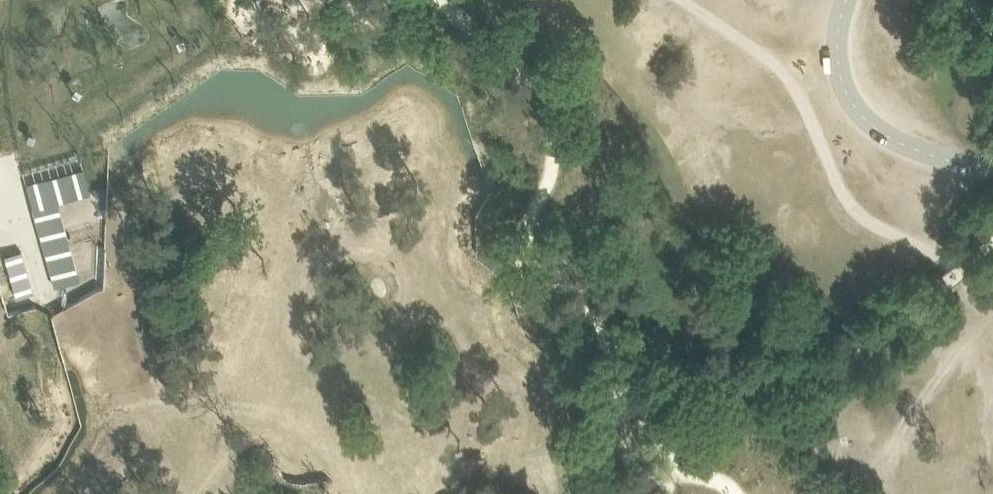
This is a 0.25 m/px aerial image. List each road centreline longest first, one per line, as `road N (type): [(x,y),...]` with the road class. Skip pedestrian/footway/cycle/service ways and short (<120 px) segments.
road 1 (track): [(679,0),(791,87),(860,217),(945,258),(992,306)]

